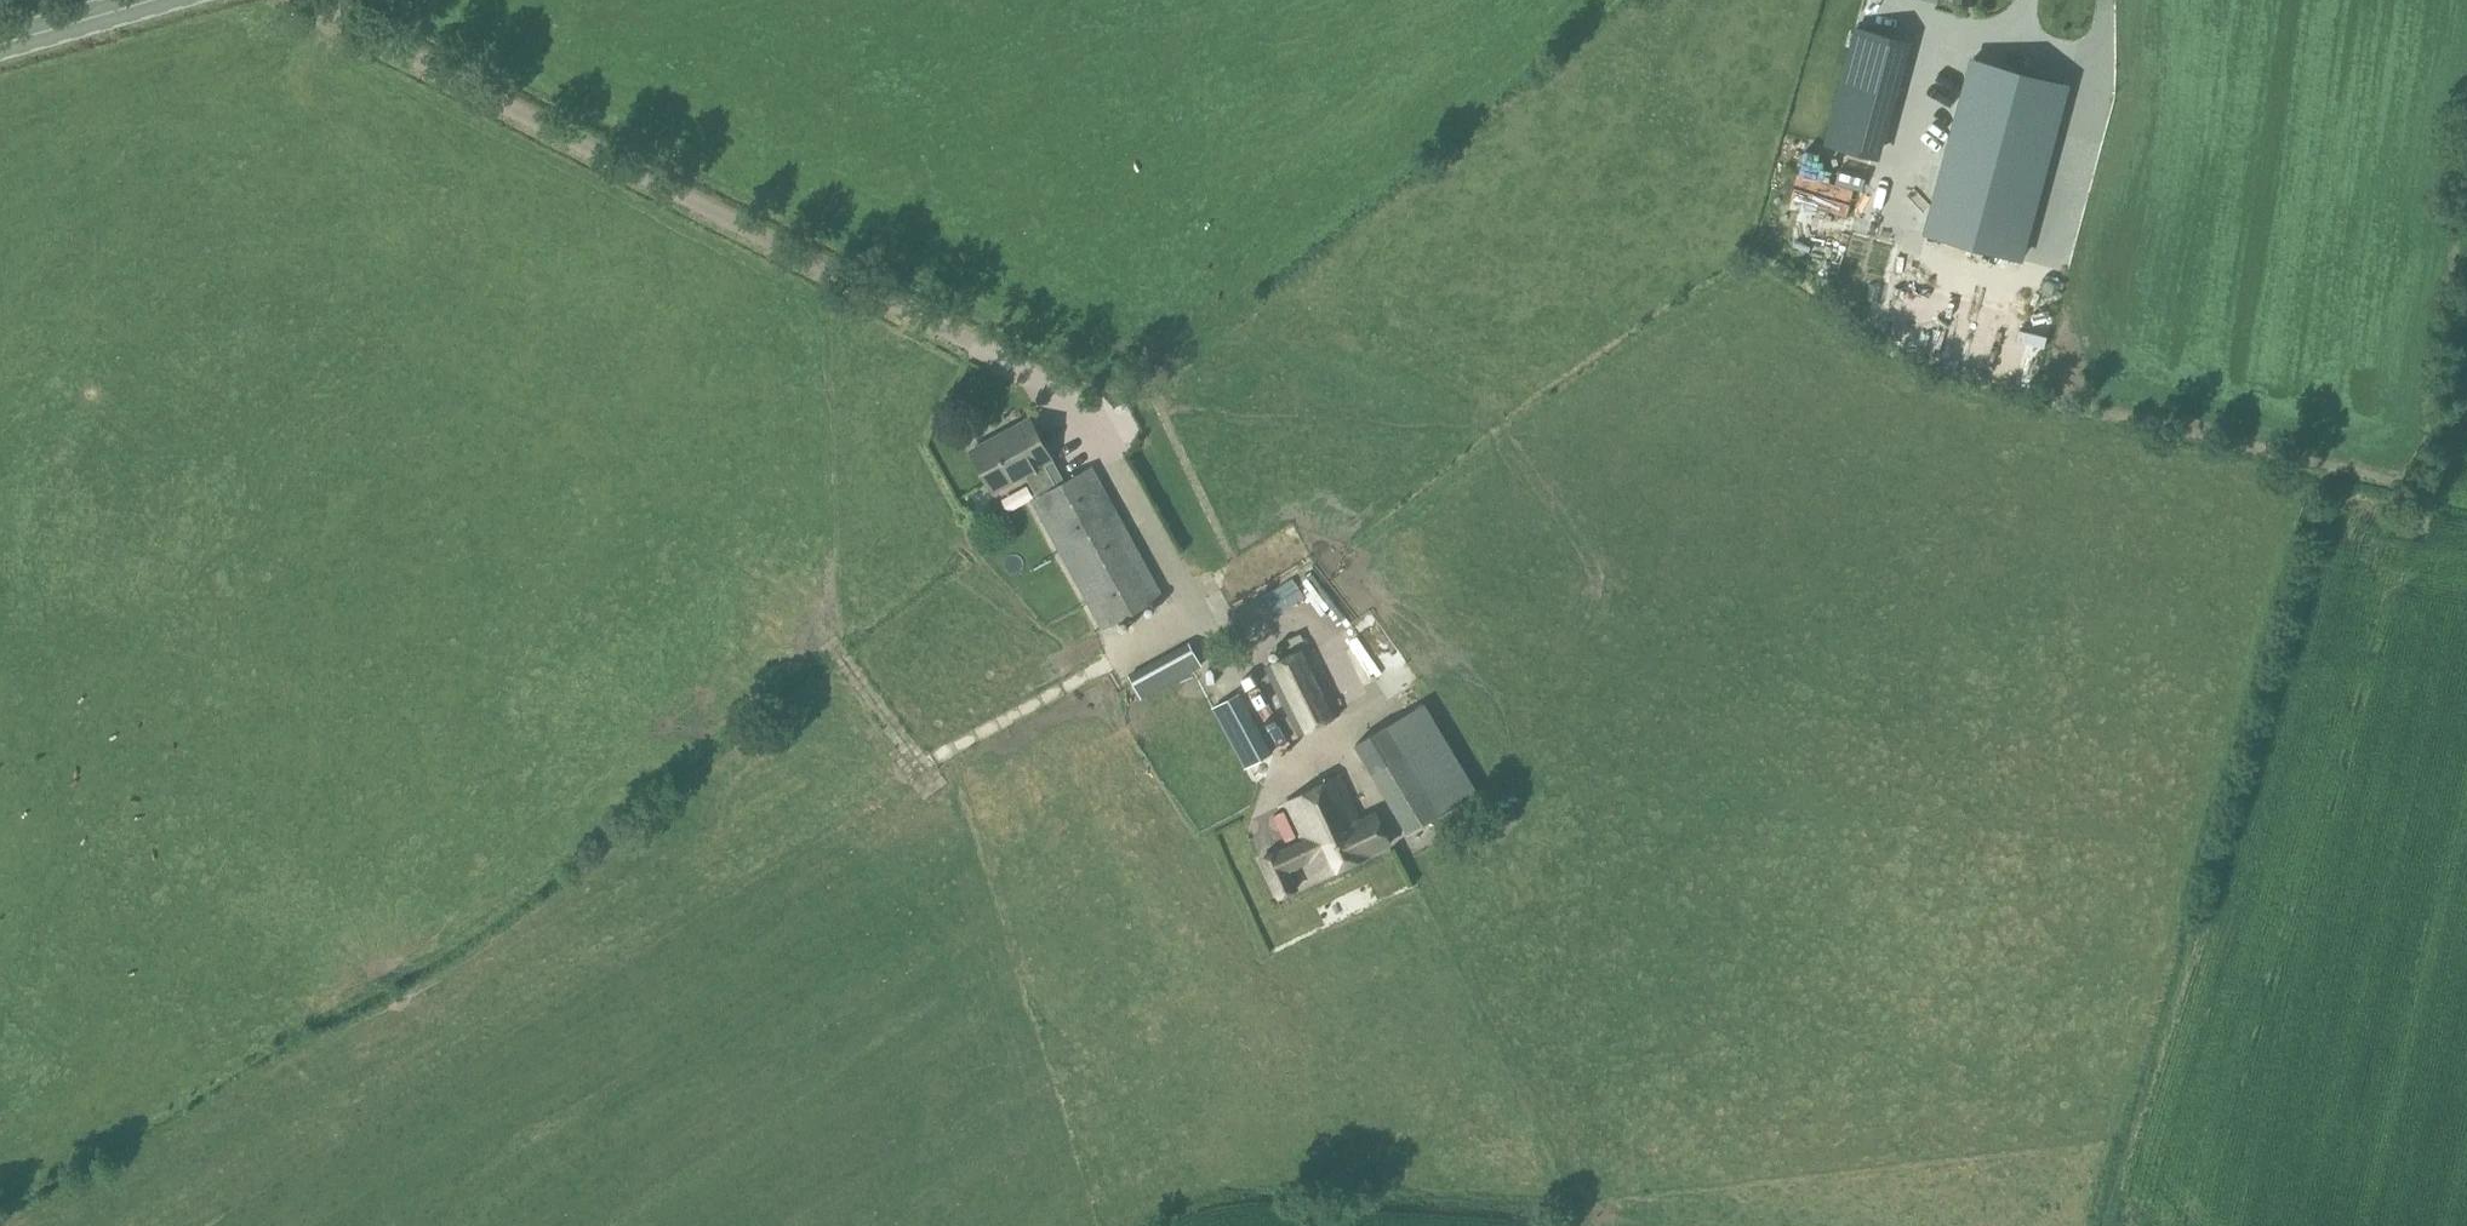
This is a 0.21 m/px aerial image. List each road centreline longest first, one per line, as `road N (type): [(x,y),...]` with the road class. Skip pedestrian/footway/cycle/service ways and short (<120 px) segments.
road 1 (track): [(1205,613),(925,760),(830,637)]
road 2 (secondary): [(0,43),(149,0)]

